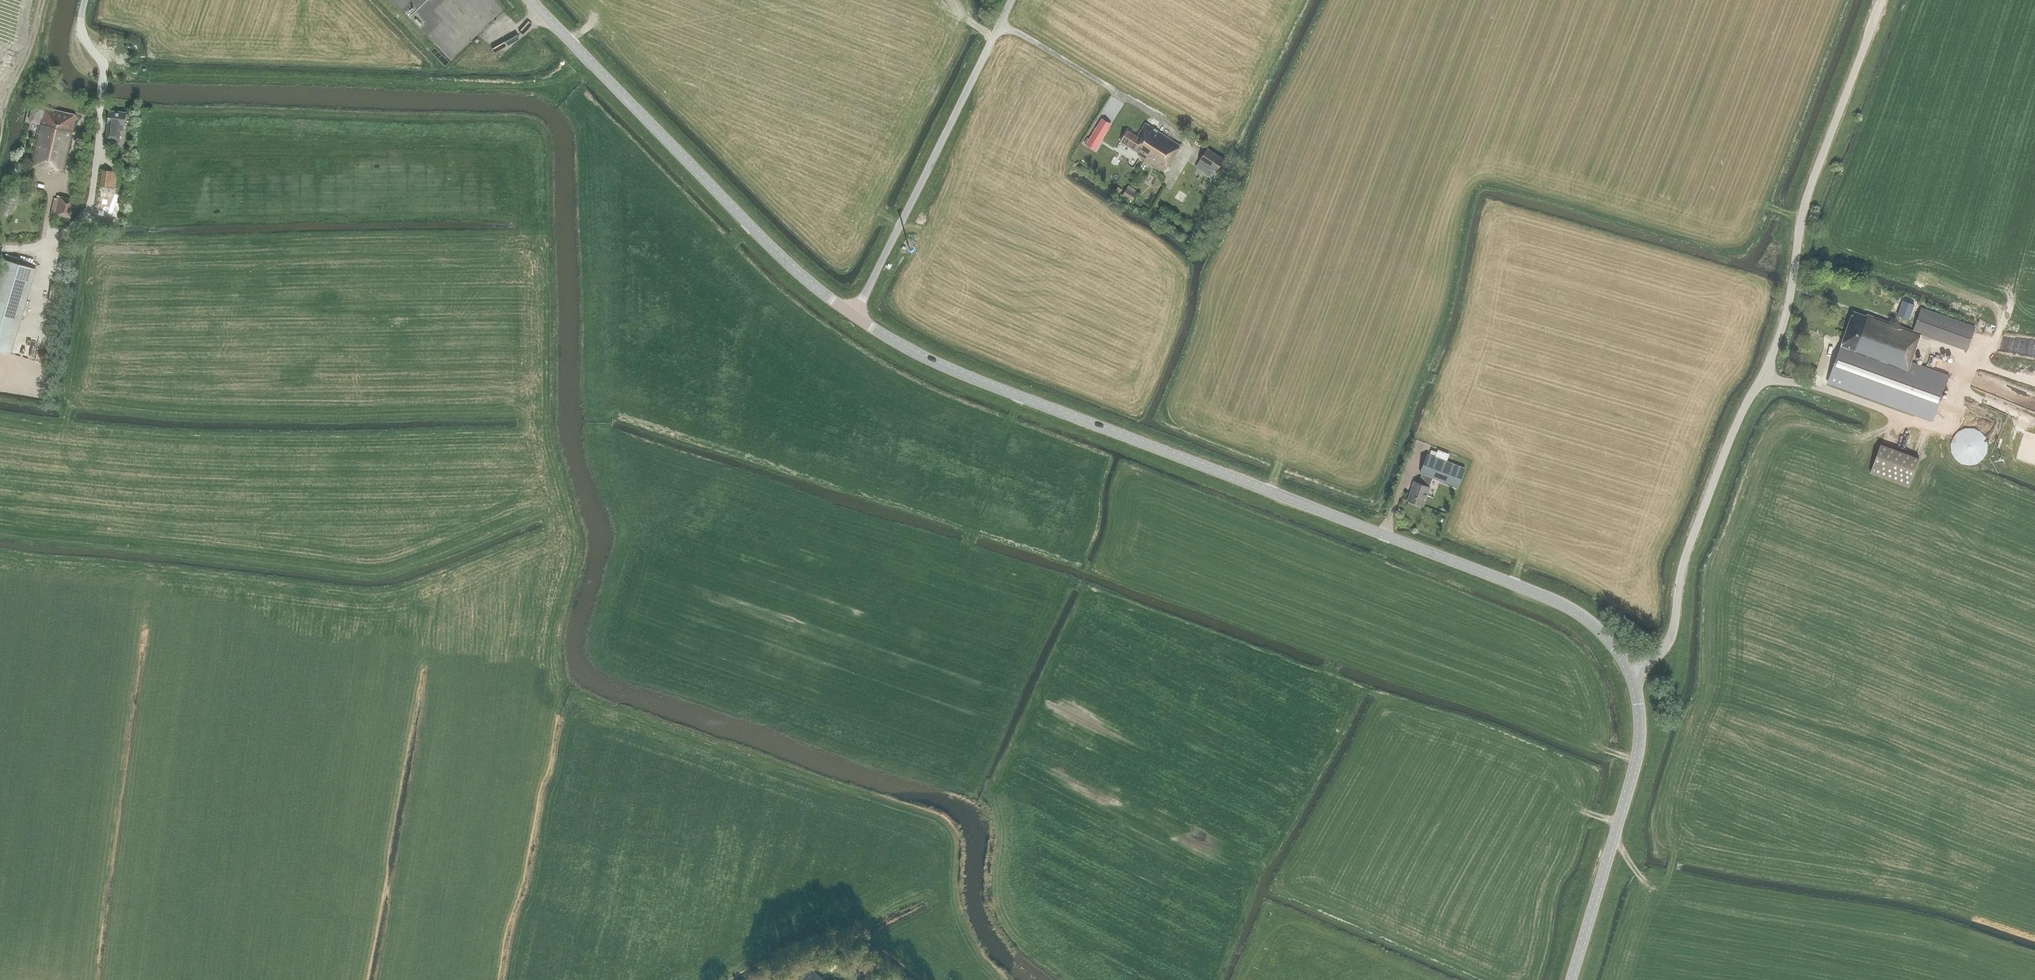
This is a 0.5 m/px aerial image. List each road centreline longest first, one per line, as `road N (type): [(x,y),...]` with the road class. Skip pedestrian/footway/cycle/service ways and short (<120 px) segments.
road 1 (tertiary): [(1630,673),(1597,628),(1555,601),(959,373),(874,328),(790,265),(531,0)]
road 2 (unclassified): [(1630,673),(1671,637),(1682,569),(1783,327),(1807,197),(1883,0)]
road 3 (tertiary): [(1571,979),(1637,761),(1640,720),(1630,673)]

